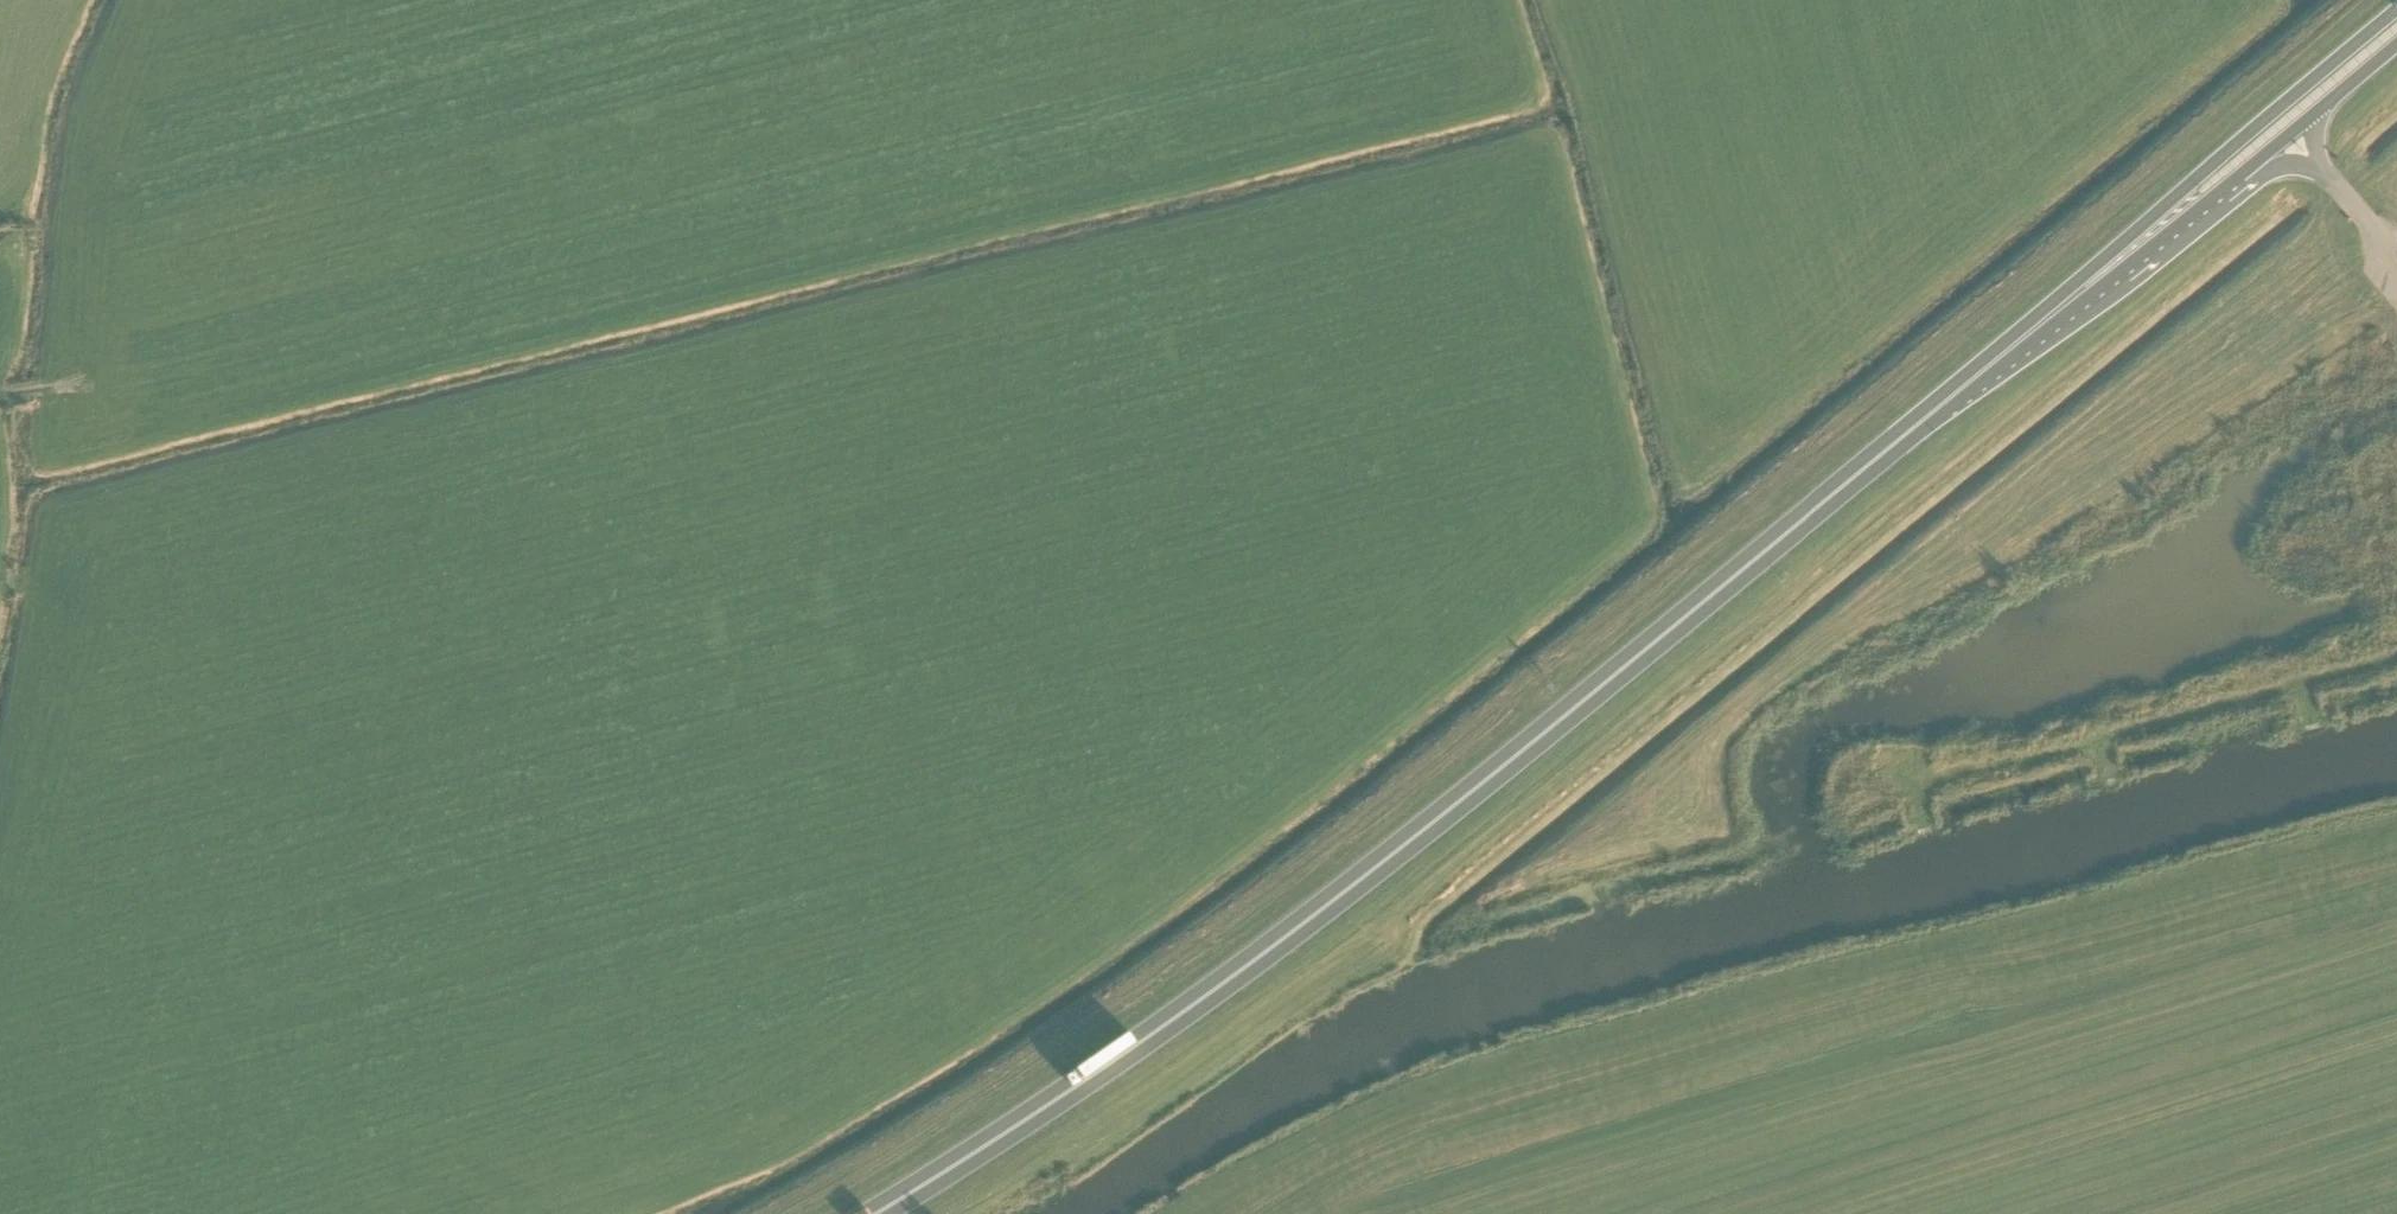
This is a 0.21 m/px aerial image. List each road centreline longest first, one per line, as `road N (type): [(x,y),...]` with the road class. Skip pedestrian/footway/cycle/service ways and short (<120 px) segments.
road 1 (trunk): [(875,1213),(1100,1071),(1380,865),(2086,287)]
road 2 (trunk): [(2396,10),(2193,182),(2086,287)]
road 3 (trunk): [(2240,176),(2396,45)]
road 4 (trunk): [(2086,287),(2240,176)]

